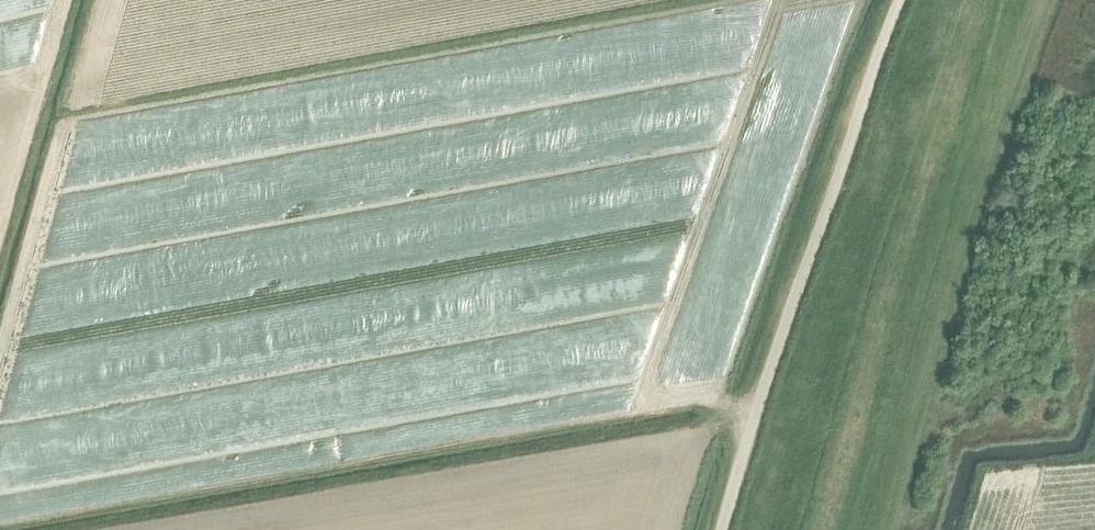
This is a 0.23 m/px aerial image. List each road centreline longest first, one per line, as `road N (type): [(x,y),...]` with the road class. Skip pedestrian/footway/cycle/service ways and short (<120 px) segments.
road 1 (track): [(62,0),(0,226)]
road 2 (track): [(964,196),(1001,0)]

